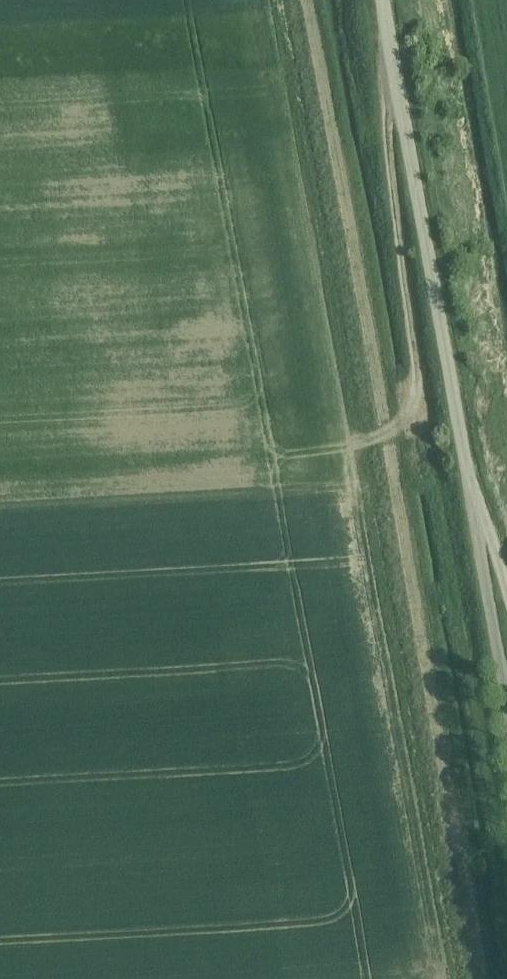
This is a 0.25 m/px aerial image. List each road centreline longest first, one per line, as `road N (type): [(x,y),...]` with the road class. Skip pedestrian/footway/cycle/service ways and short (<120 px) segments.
road 1 (tertiary): [(477,492),(387,0)]
road 2 (tertiary): [(506,666),(477,492)]

